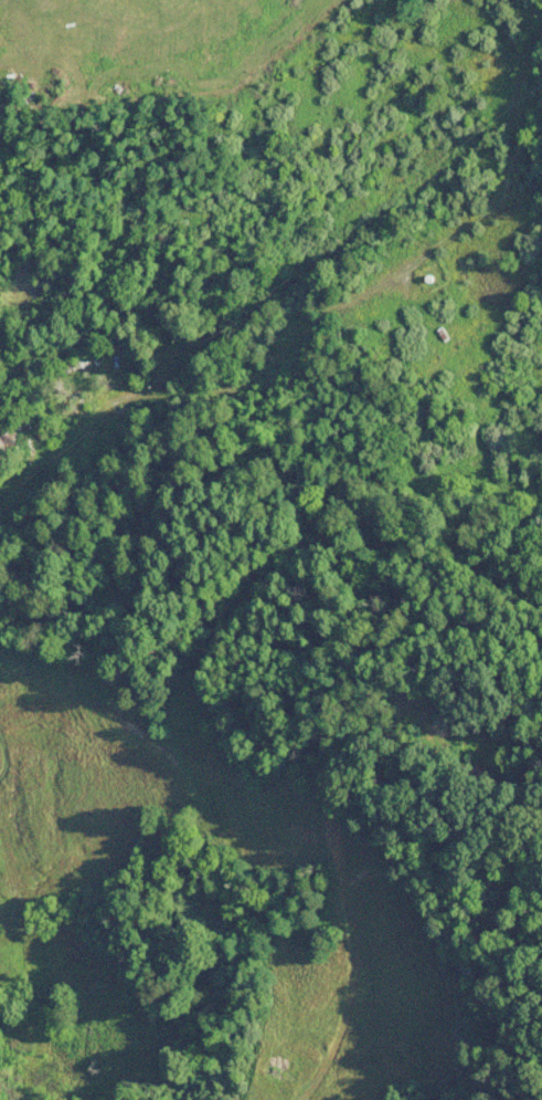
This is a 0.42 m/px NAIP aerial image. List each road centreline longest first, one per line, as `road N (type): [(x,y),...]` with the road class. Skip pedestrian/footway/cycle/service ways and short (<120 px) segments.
road 1 (residential): [(0,502),(36,489),(124,417),(160,343),(316,296)]

